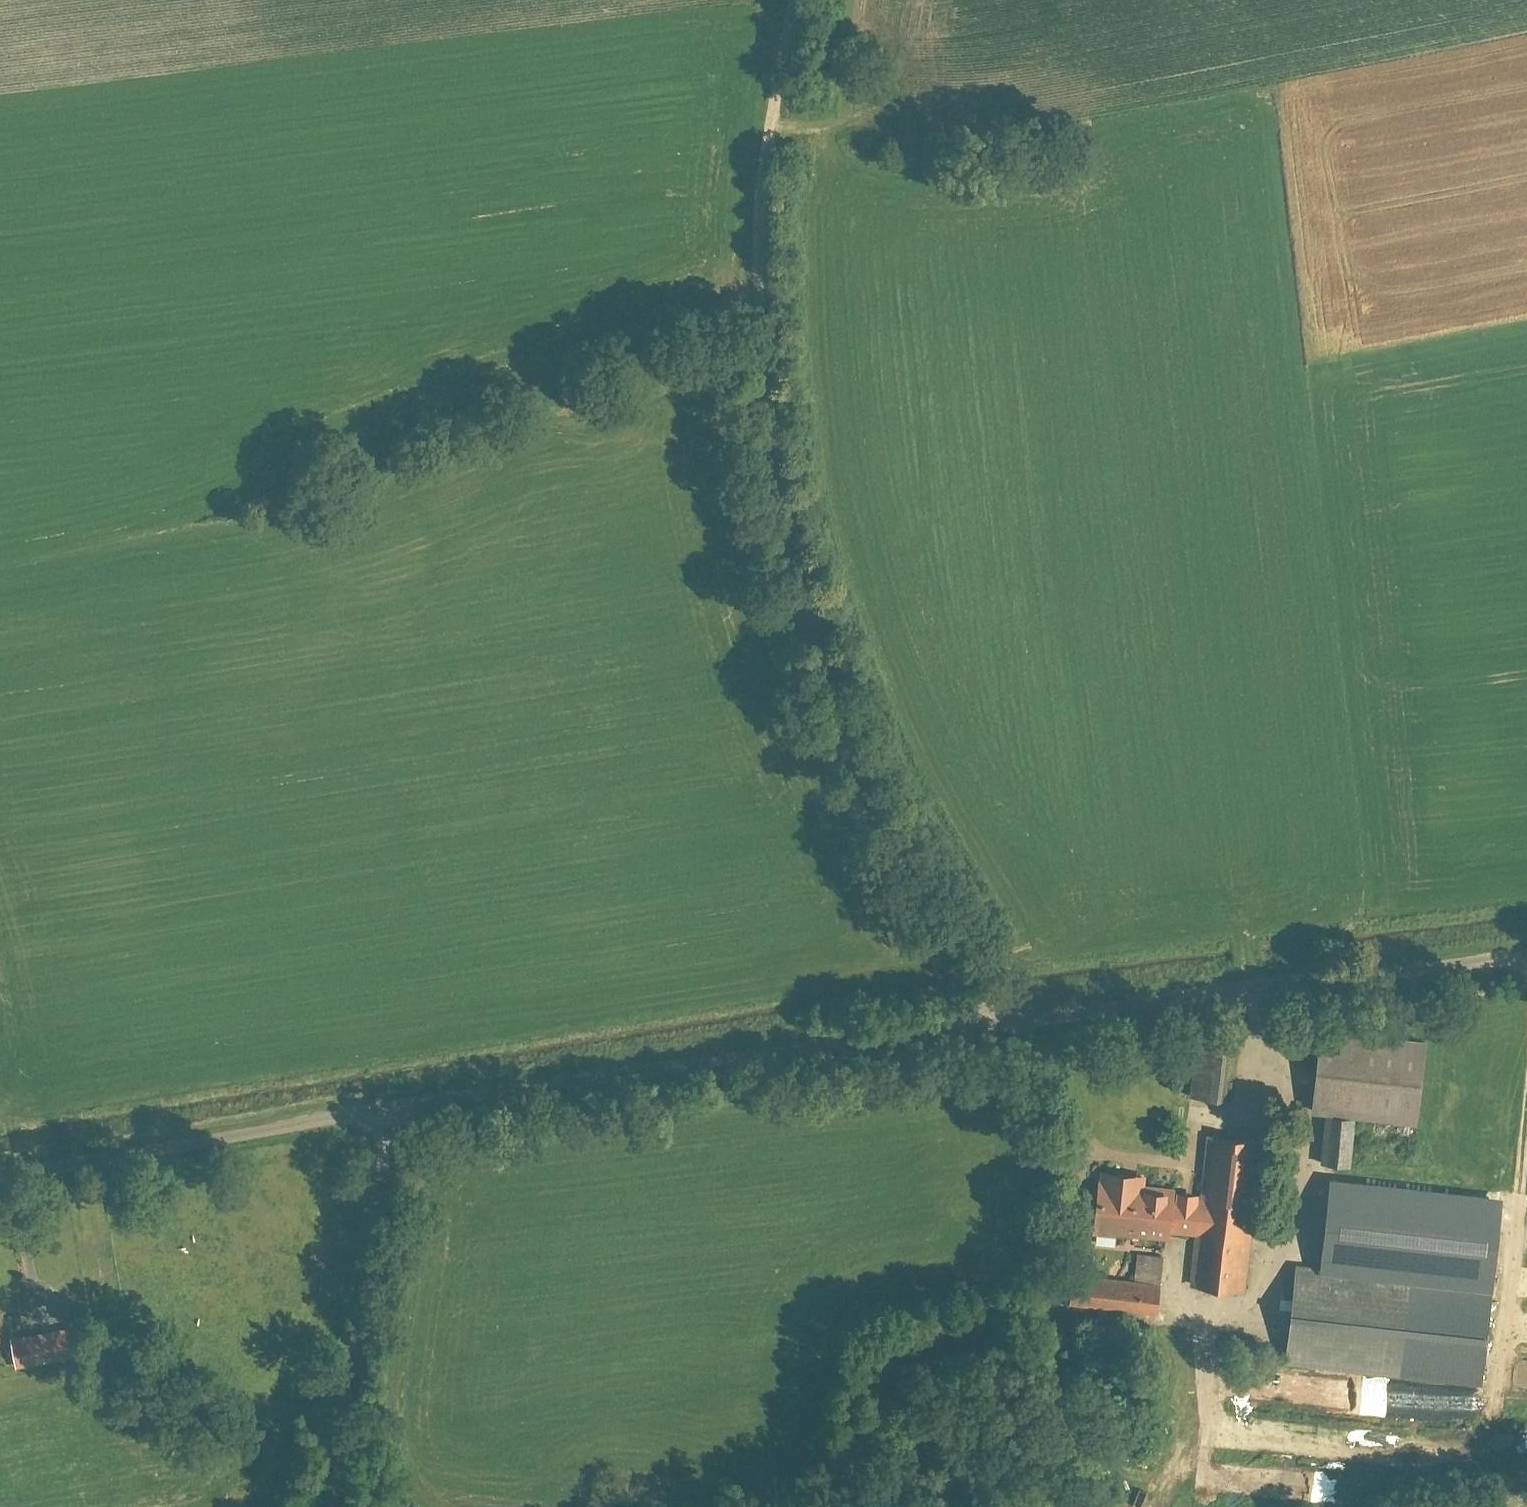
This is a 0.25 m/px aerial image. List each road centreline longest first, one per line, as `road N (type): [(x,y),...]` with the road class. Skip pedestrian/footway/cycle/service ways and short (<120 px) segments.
road 1 (residential): [(386,1111),(1006,1017),(1526,958)]
road 2 (track): [(795,0),(767,149),(758,322),(793,567),(876,793),(1006,1017)]
road 3 (residential): [(321,1506),(386,1111)]
road 4 (residential): [(0,1170),(386,1111)]

